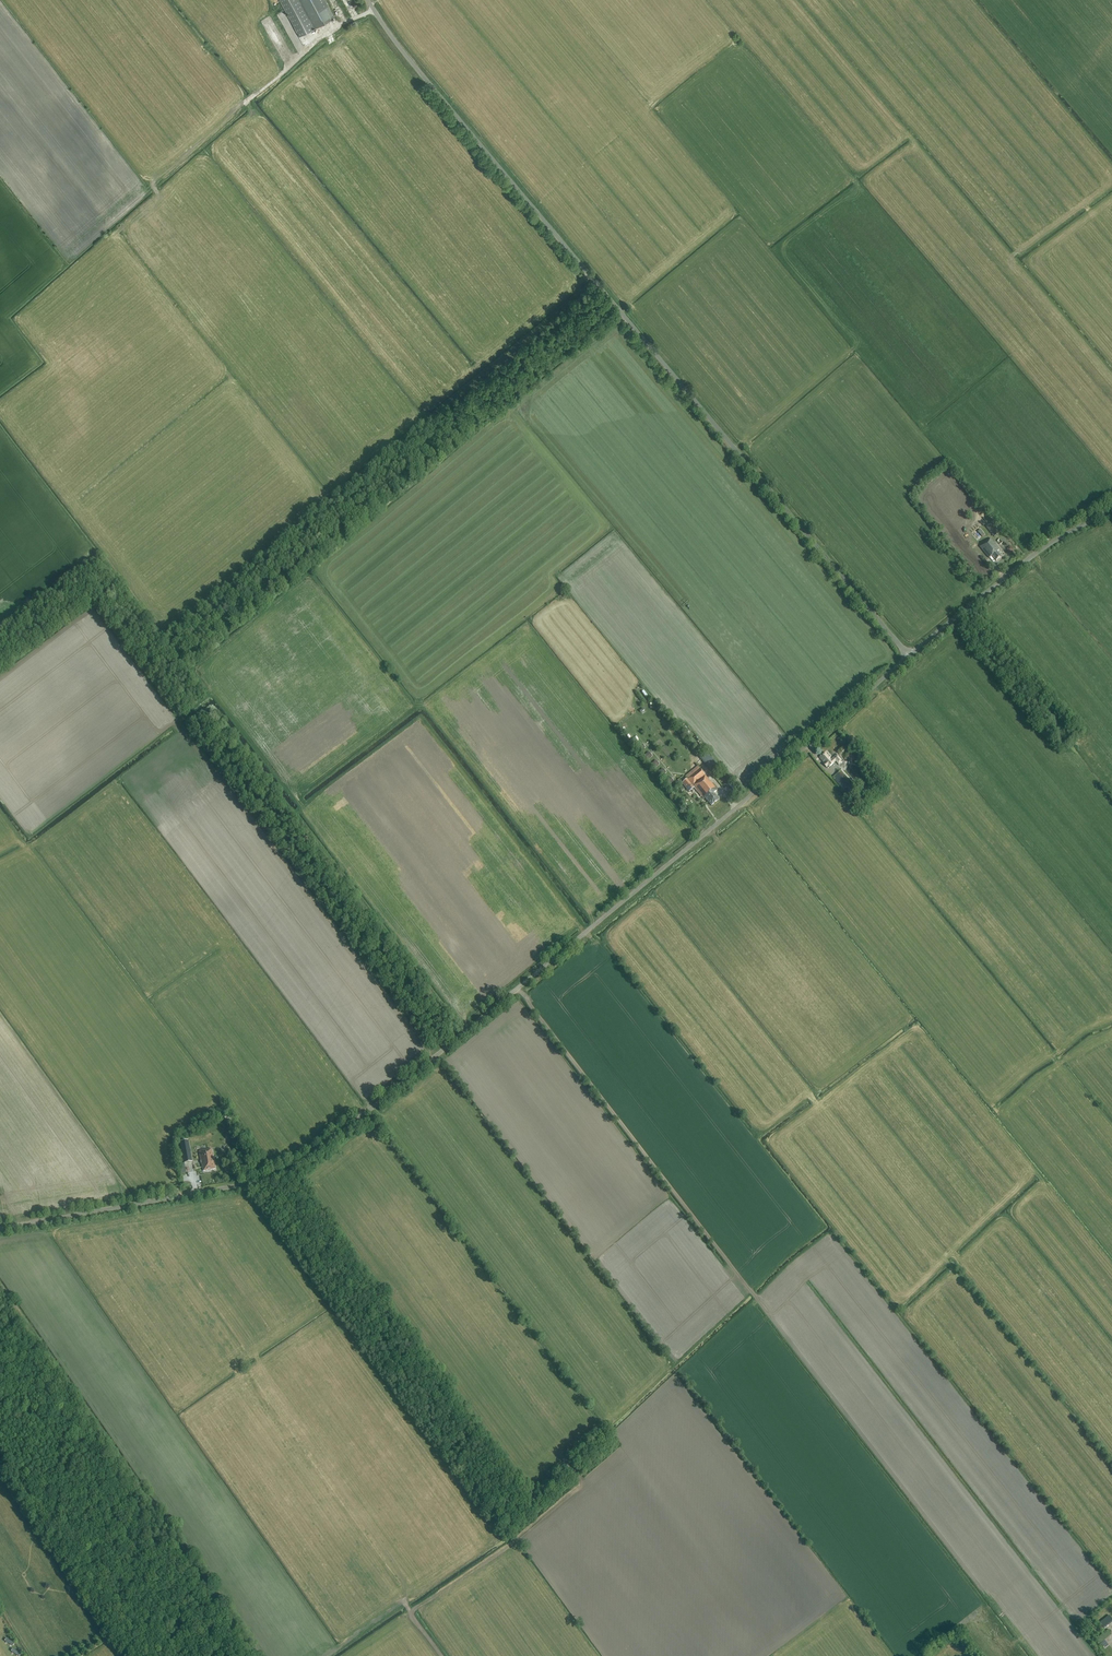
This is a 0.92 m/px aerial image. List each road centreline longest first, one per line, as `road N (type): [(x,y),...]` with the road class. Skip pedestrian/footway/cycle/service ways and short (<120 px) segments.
road 1 (unclassified): [(0,1229),(292,1172),(910,655)]
road 2 (unclassified): [(910,655),(368,0)]
road 3 (unclassified): [(910,655),(1045,548),(1111,509)]

